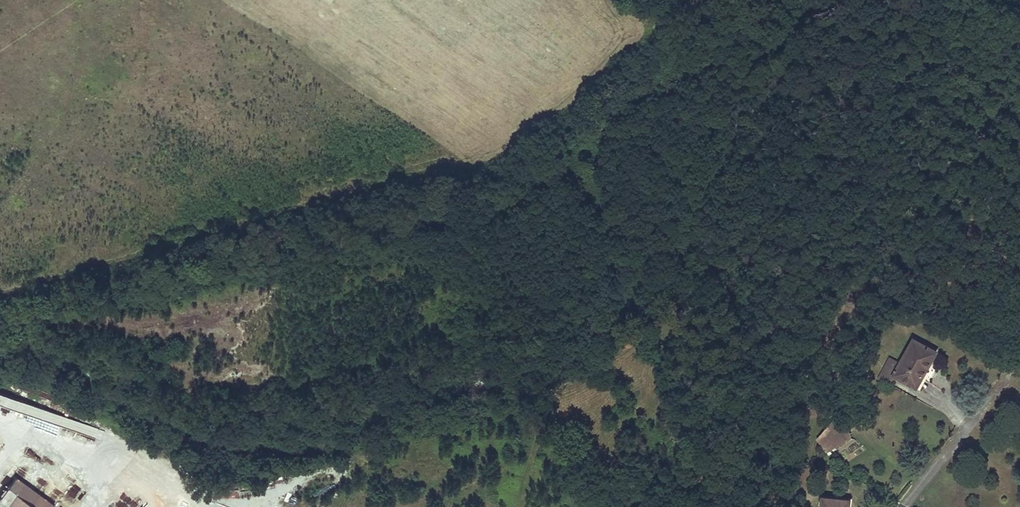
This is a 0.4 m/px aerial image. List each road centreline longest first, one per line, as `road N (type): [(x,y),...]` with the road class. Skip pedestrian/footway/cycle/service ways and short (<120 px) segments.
road 1 (residential): [(904,506),(1015,370)]

